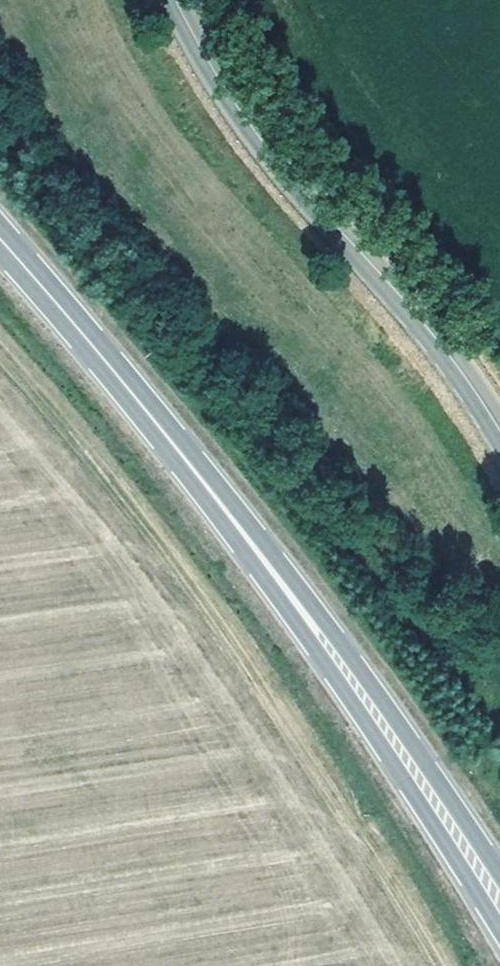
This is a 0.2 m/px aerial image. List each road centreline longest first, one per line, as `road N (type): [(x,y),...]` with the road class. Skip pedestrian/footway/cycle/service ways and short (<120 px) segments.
road 1 (track): [(0,362),(186,571),(430,965)]
road 2 (primary): [(191,474),(403,778),(499,942)]
road 3 (tertiary): [(179,0),(254,132),(470,386),(499,436)]
road 4 (primary): [(499,870),(447,775),(191,474)]
road 5 (primary): [(191,474),(0,244)]

